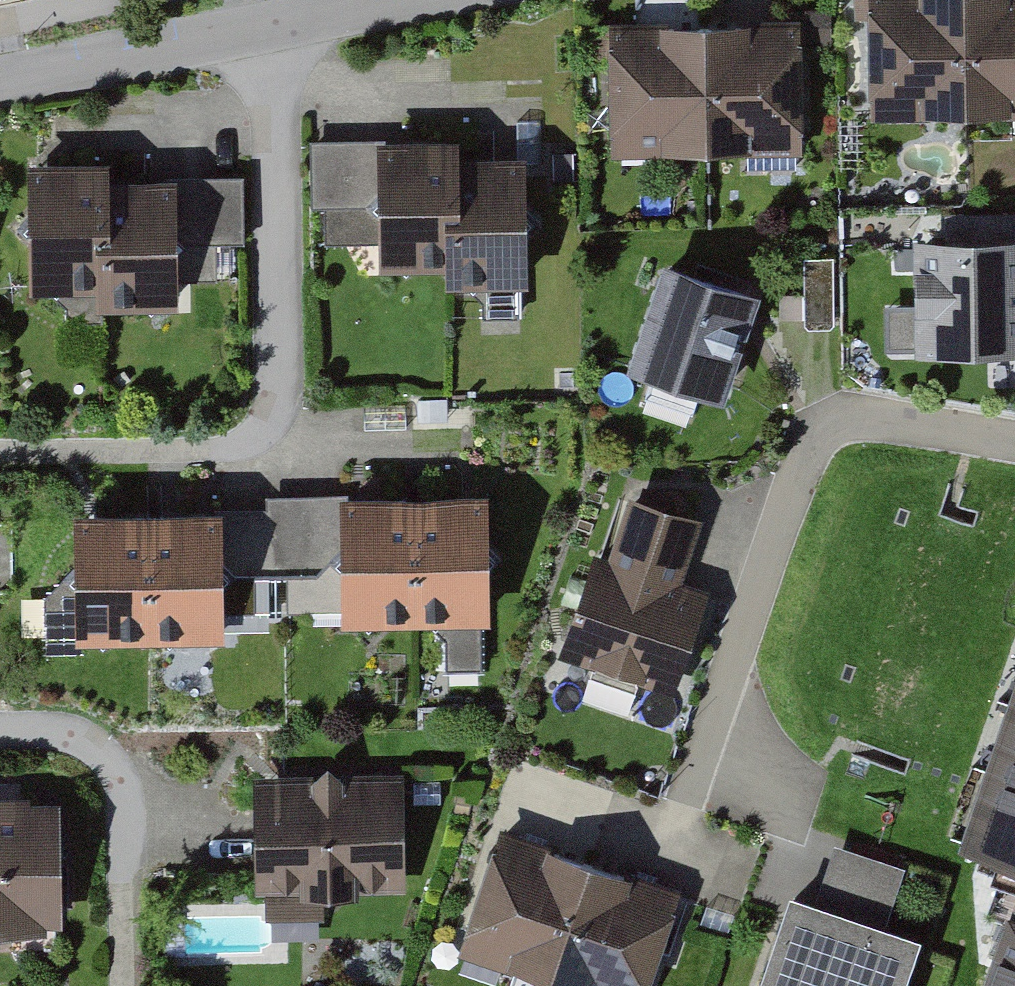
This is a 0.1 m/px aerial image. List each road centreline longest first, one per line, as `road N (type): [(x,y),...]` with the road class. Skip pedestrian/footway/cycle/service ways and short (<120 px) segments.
road 1 (residential): [(274,24),(281,386),(265,431),(209,452),(0,453)]
road 2 (residential): [(686,801),(796,478),(820,439),(853,421),(1014,443)]
road 3 (residential): [(0,731),(60,735),(97,750),(115,772),(125,804),(125,985)]
road 4 (residential): [(0,81),(274,24)]

